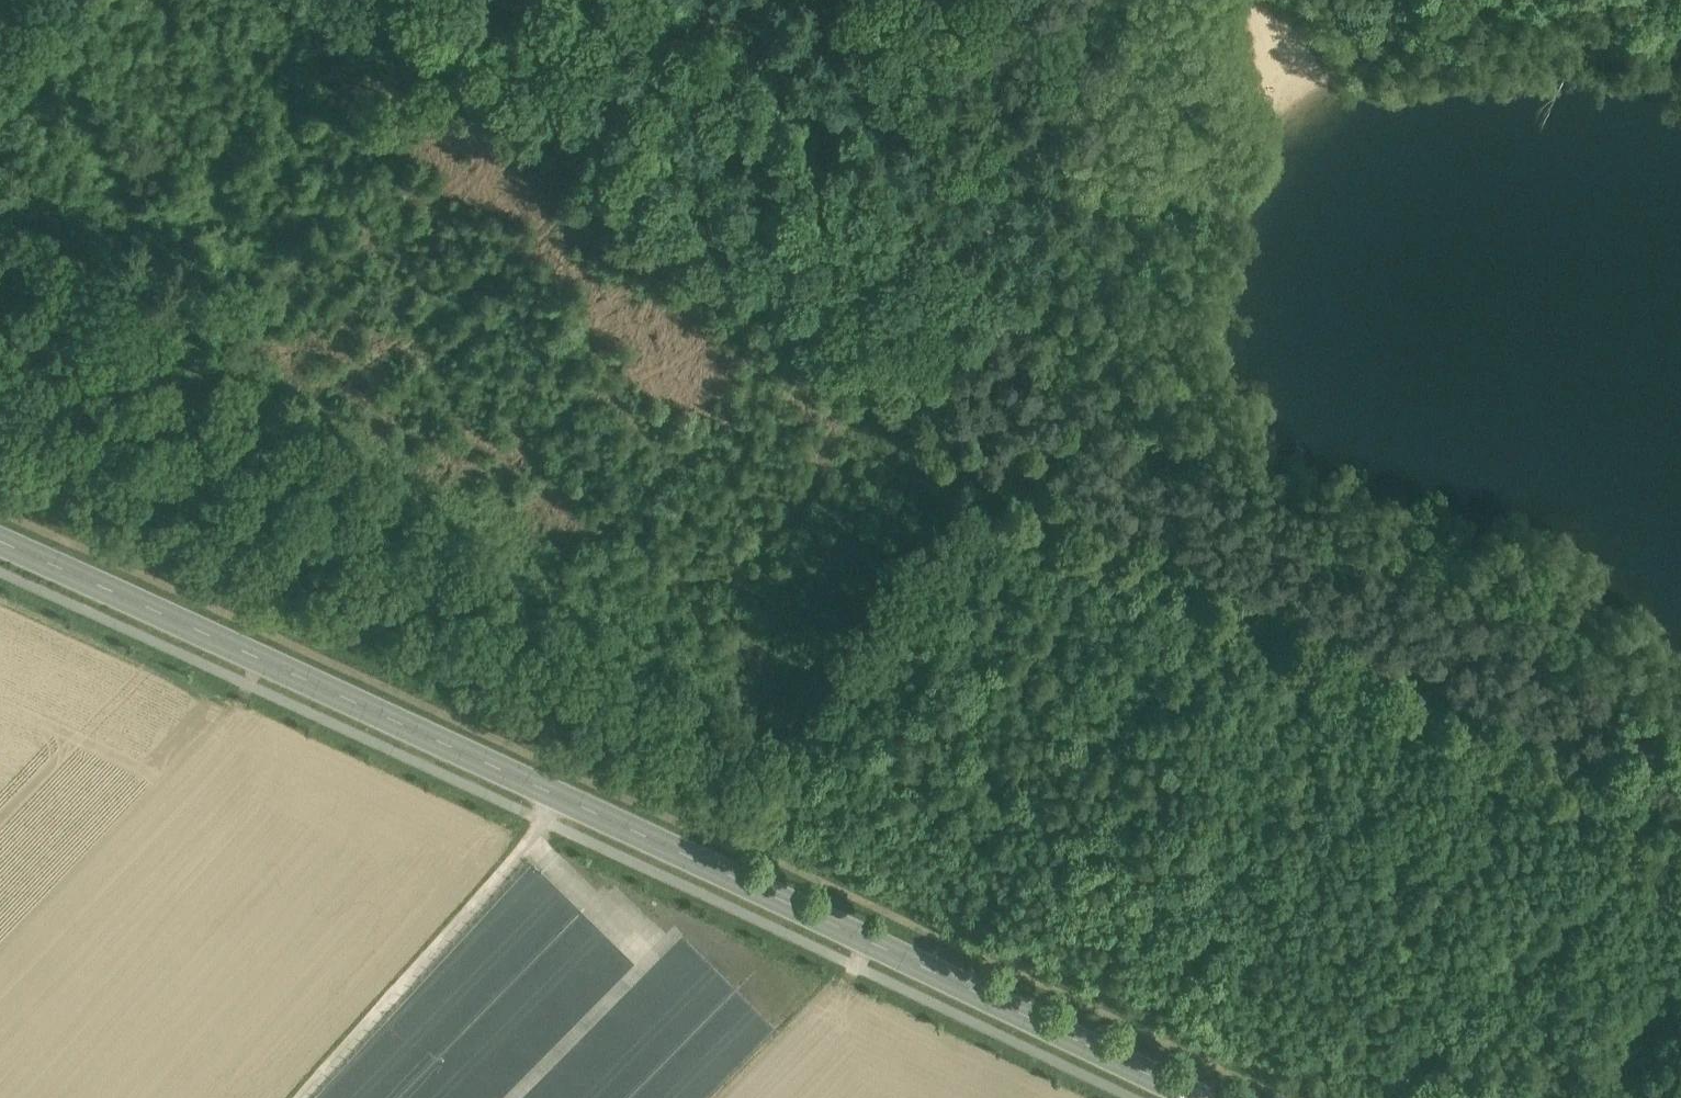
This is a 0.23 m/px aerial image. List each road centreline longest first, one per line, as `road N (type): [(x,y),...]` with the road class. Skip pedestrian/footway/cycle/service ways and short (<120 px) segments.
road 1 (secondary): [(1200,1097),(0,541)]
road 2 (track): [(706,276),(934,0)]

